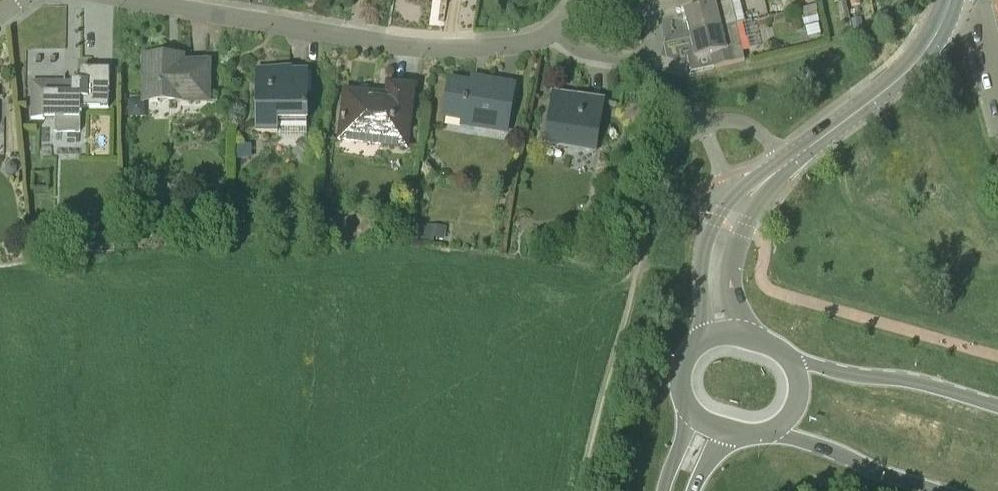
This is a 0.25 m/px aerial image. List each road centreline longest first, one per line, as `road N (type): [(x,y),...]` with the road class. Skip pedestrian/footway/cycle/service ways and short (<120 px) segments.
road 1 (track): [(792,159),(753,126),(720,120),(701,125),(661,173),(581,490)]
road 2 (residential): [(144,0),(416,48),(524,45),(558,29)]
road 3 (tertiary): [(765,181),(909,70),(952,0)]
road 4 (tertiary): [(997,405),(788,355)]
road 5 (tertiary): [(765,181),(738,192),(710,230),(701,343)]
road 6 (tertiary): [(768,431),(934,490)]
road 7 (tertiary): [(750,339),(732,266),(765,181)]
road 8 (residential): [(558,29),(582,52),(640,57),(653,42),(647,0)]

